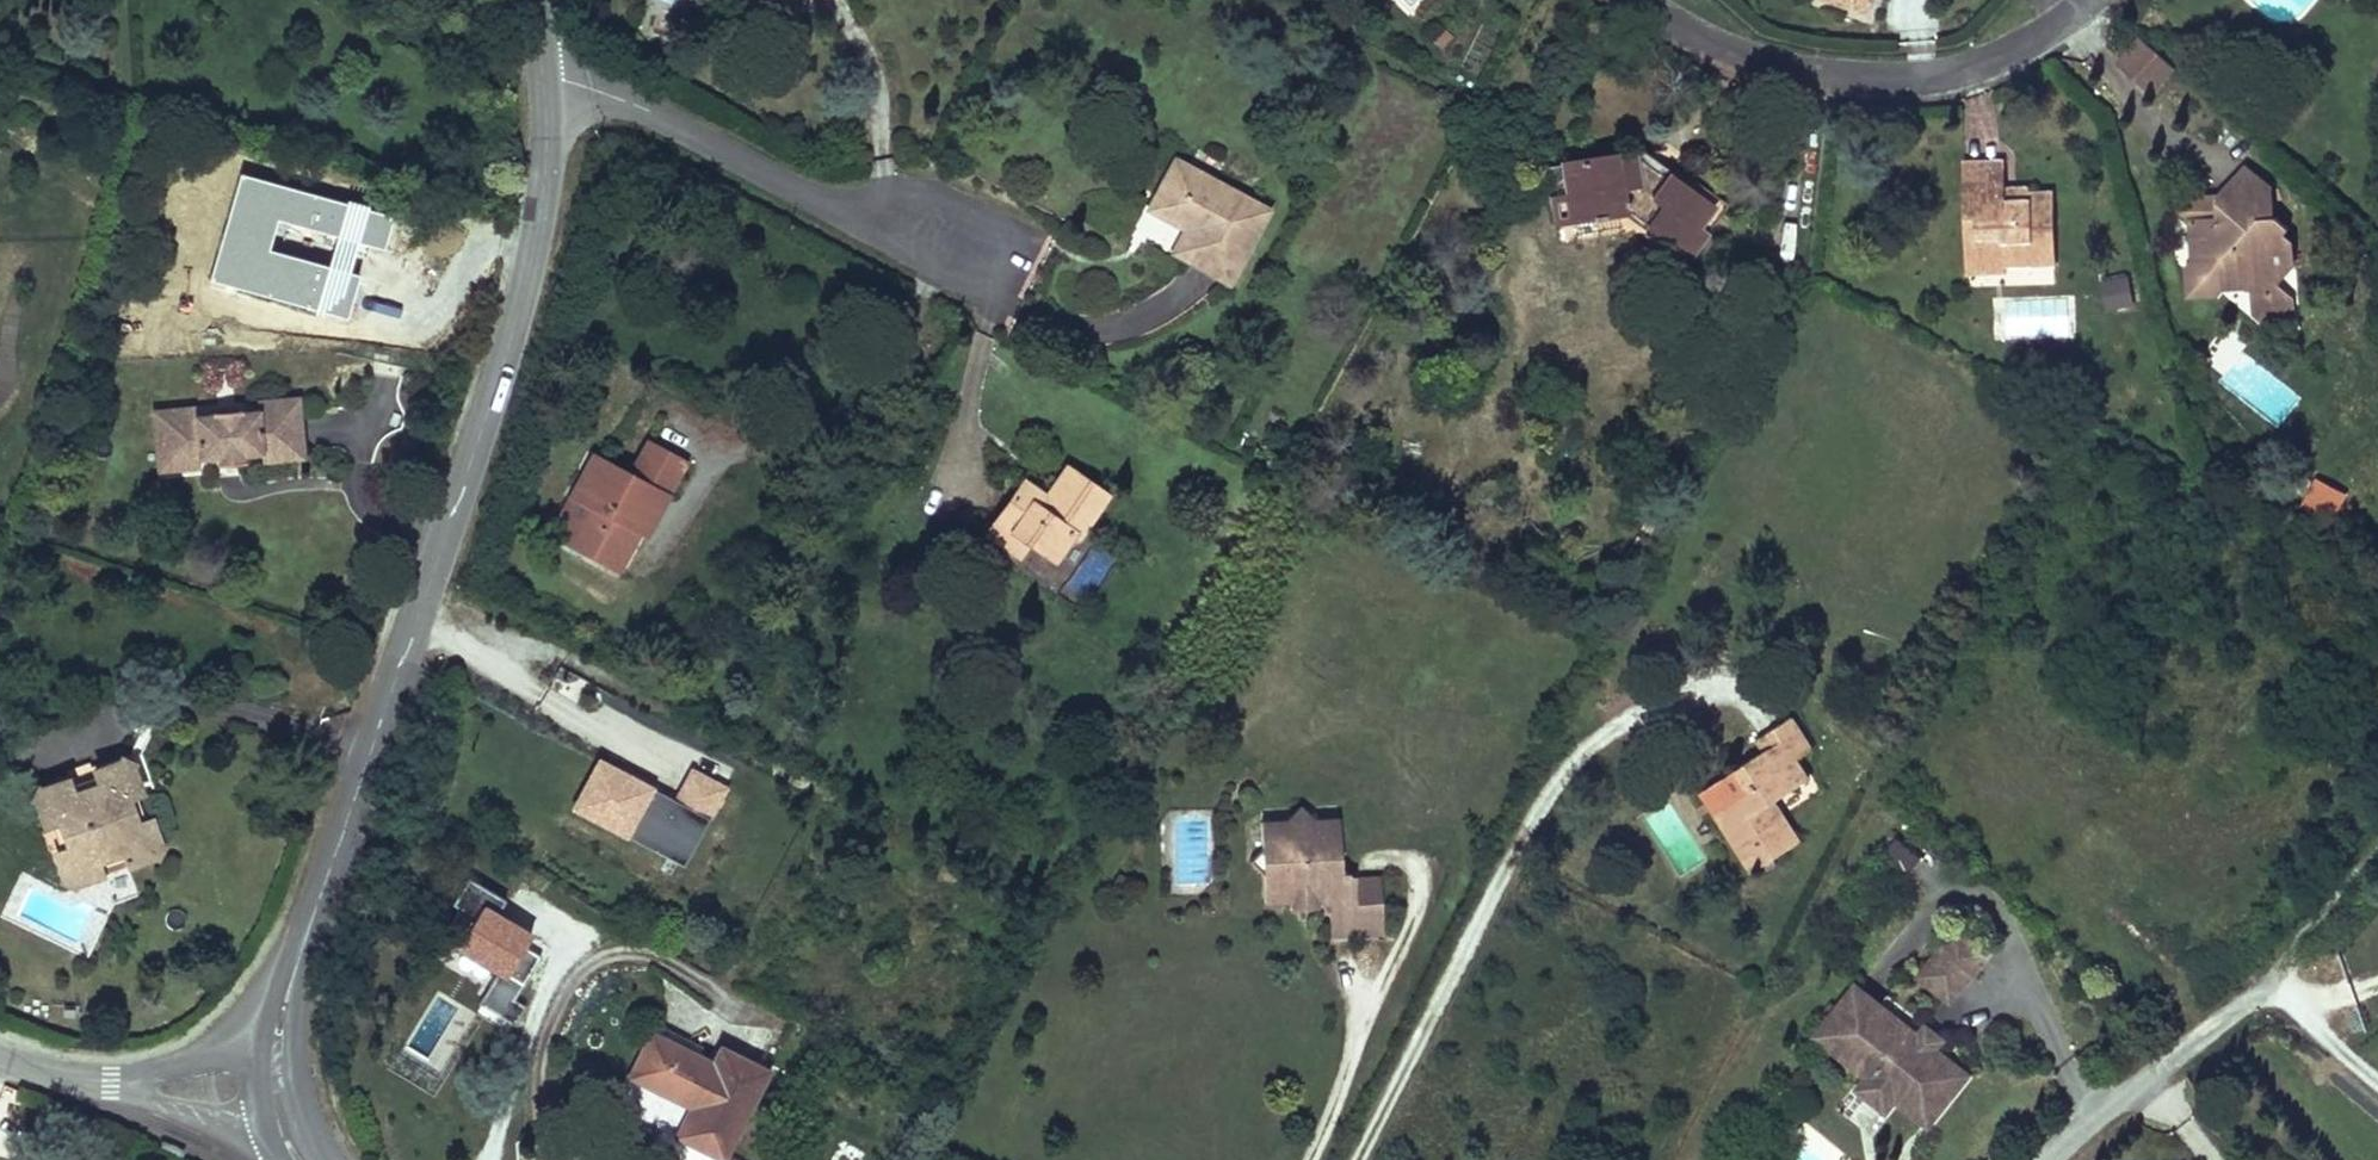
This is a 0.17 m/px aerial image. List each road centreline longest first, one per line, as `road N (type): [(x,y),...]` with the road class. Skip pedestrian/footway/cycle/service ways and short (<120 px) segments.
road 1 (tertiary): [(543,81),(543,189),(515,322),(336,847)]
road 2 (residential): [(1634,0),(1745,53),(1862,76),(1931,76),(1993,64),(2093,0)]
road 3 (residential): [(543,81),(565,81),(652,113),(815,198),(961,246)]
road 4 (residential): [(2317,916),(2257,995),(2050,1159)]
road 5 (tertiary): [(294,1064),(302,982),(336,847)]
road 6 (tertiary): [(336,847),(300,920),(259,1049)]
road 7 (unclassified): [(109,1084),(219,1125),(265,1127)]
road 8 (unclassified): [(259,1049),(202,1055),(109,1084)]

